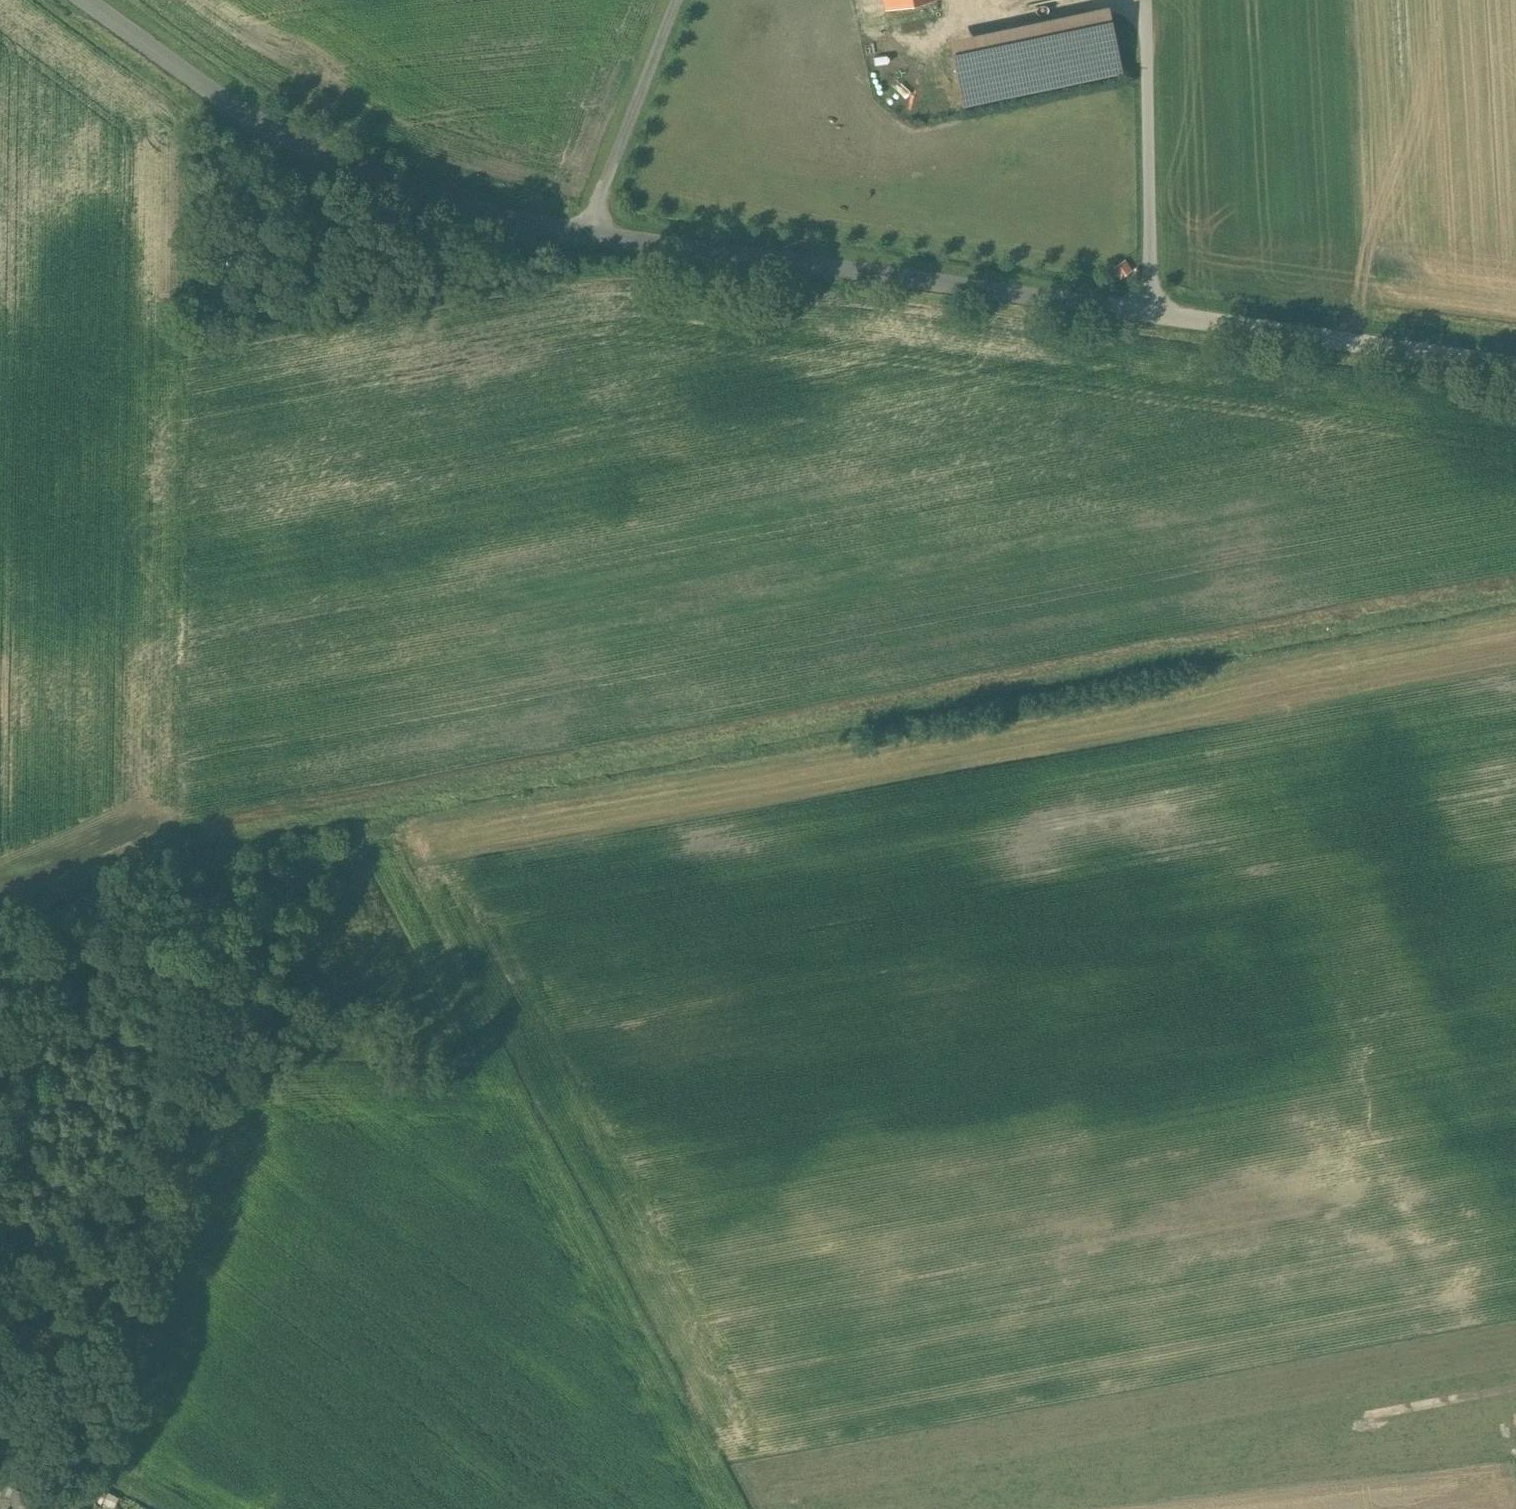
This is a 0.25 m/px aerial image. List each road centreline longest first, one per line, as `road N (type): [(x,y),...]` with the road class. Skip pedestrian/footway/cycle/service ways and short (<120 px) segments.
road 1 (unclassified): [(1515,364),(608,239),(530,221),(376,178),(282,134),(88,0)]
road 2 (track): [(1515,1387),(1368,1414)]

